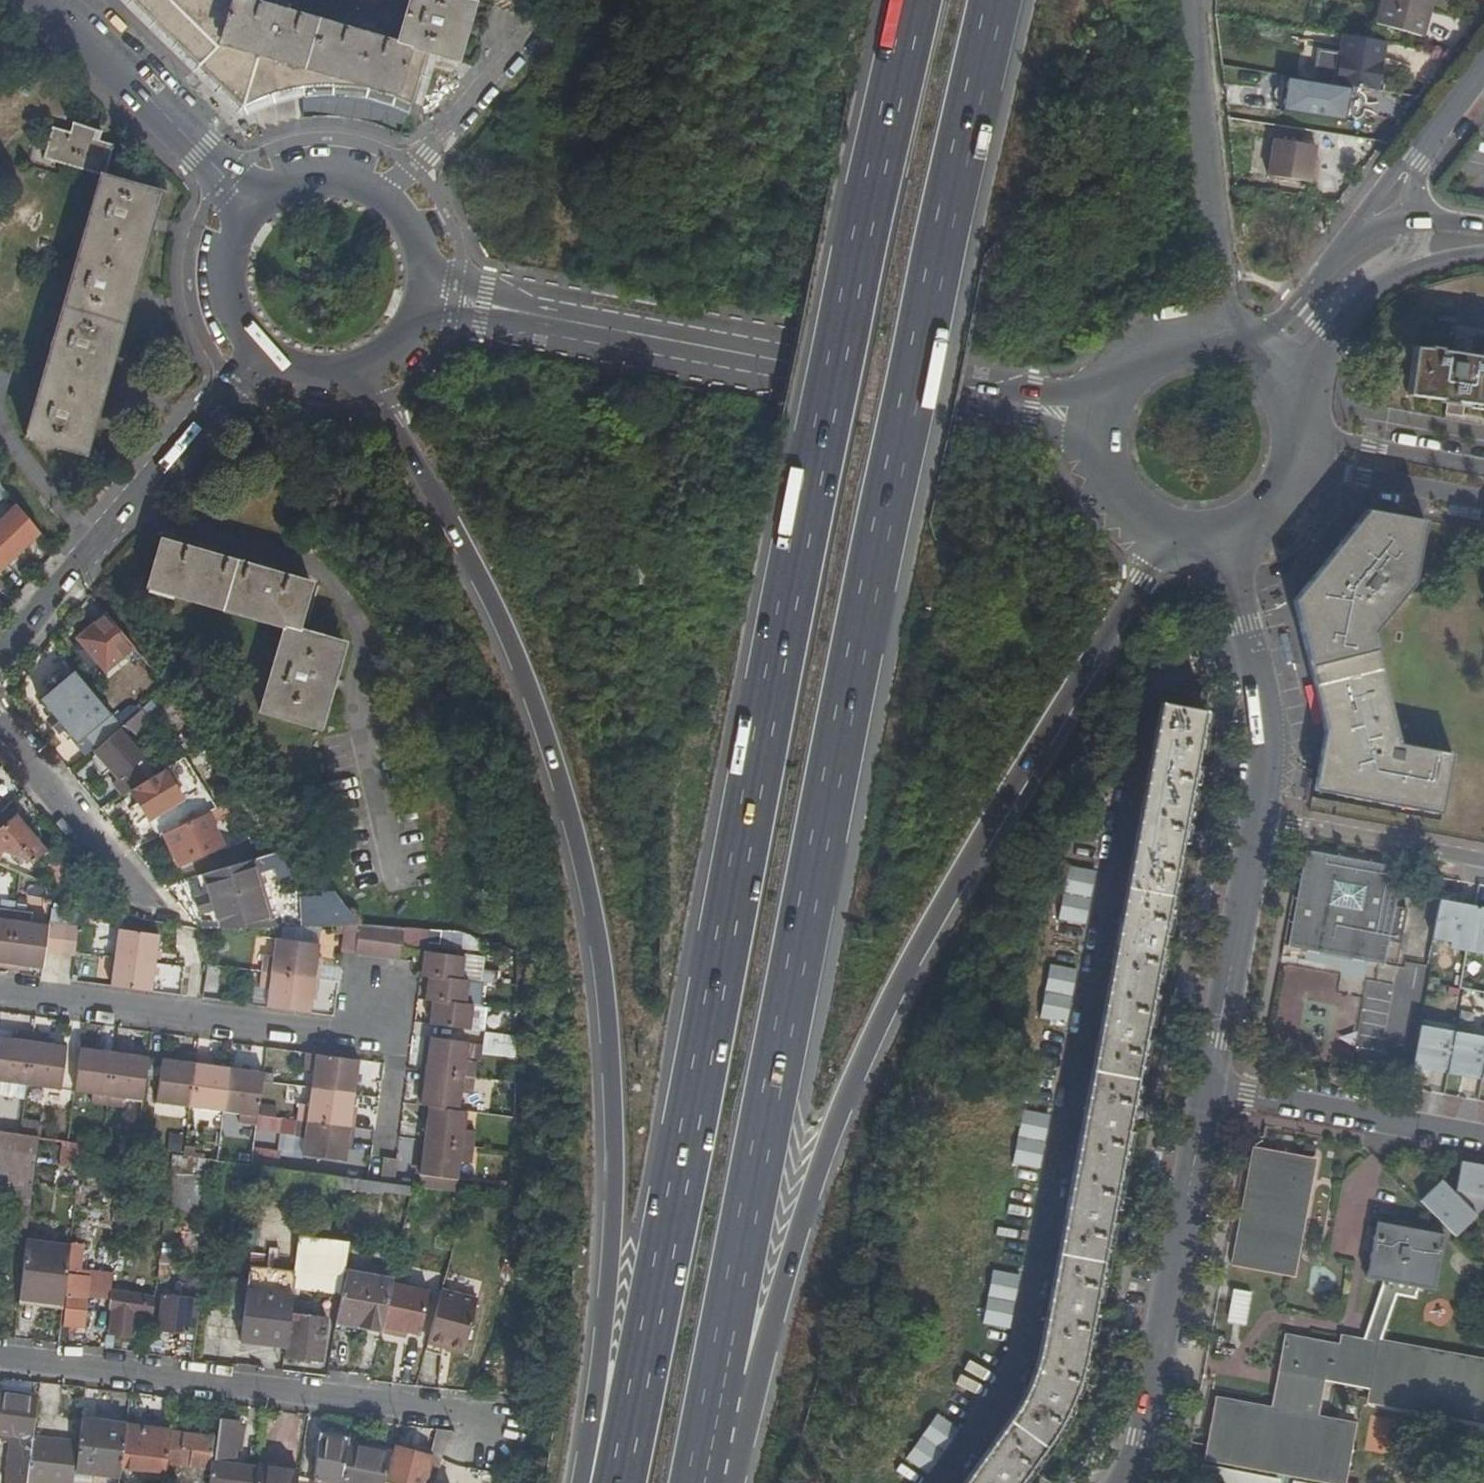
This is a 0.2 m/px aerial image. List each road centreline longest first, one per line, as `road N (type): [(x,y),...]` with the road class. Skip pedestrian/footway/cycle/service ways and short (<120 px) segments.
road 1 (motorway): [(917,0),(868,199),(621,1438)]
road 2 (motorway): [(715,1380),(943,211),(994,0)]
road 3 (motorway): [(366,371),(477,580),(530,707),(574,855),(599,988),(613,1225),(603,1329),(621,1438)]
road 4 (motorway): [(715,1380),(766,1320),(862,1052),(968,857),(1173,533)]
road 5 (tertiary): [(428,301),(1105,426)]
road 6 (residential): [(0,1358),(456,1408)]
road 7 (residential): [(1213,1088),(1144,1441),(1120,1482)]
road 8 (tertiary): [(0,653),(267,352)]
road 9 (residential): [(370,1006),(318,1036),(0,994)]
road 10 (residential): [(1223,336),(1187,0)]
road 11 (tertiary): [(259,207),(45,0)]
road 12 (residential): [(1232,535),(1269,722),(1258,815)]
road 13 (residential): [(1258,815),(1213,1088)]
road 14 (residential): [(1213,1088),(1483,1136)]
road 15 (tertiary): [(428,301),(427,233),(387,193),(338,174),(294,180),(259,207)]
road 16 (residential): [(1483,861),(1258,815)]
road 17 (residential): [(129,893),(0,730)]
road 18 (tertiary): [(1316,314),(1483,242)]
road 19 (residential): [(1307,449),(1483,482)]
road 20 (tertiary): [(1223,336),(1190,336),(1132,367),(1105,426)]
road 21 (tertiary): [(259,207),(234,269),(242,316),(267,352)]
road 22 (tertiary): [(1105,426),(1120,491),(1173,533)]
road 23 (tertiary): [(1232,535),(1279,509),(1307,449)]

